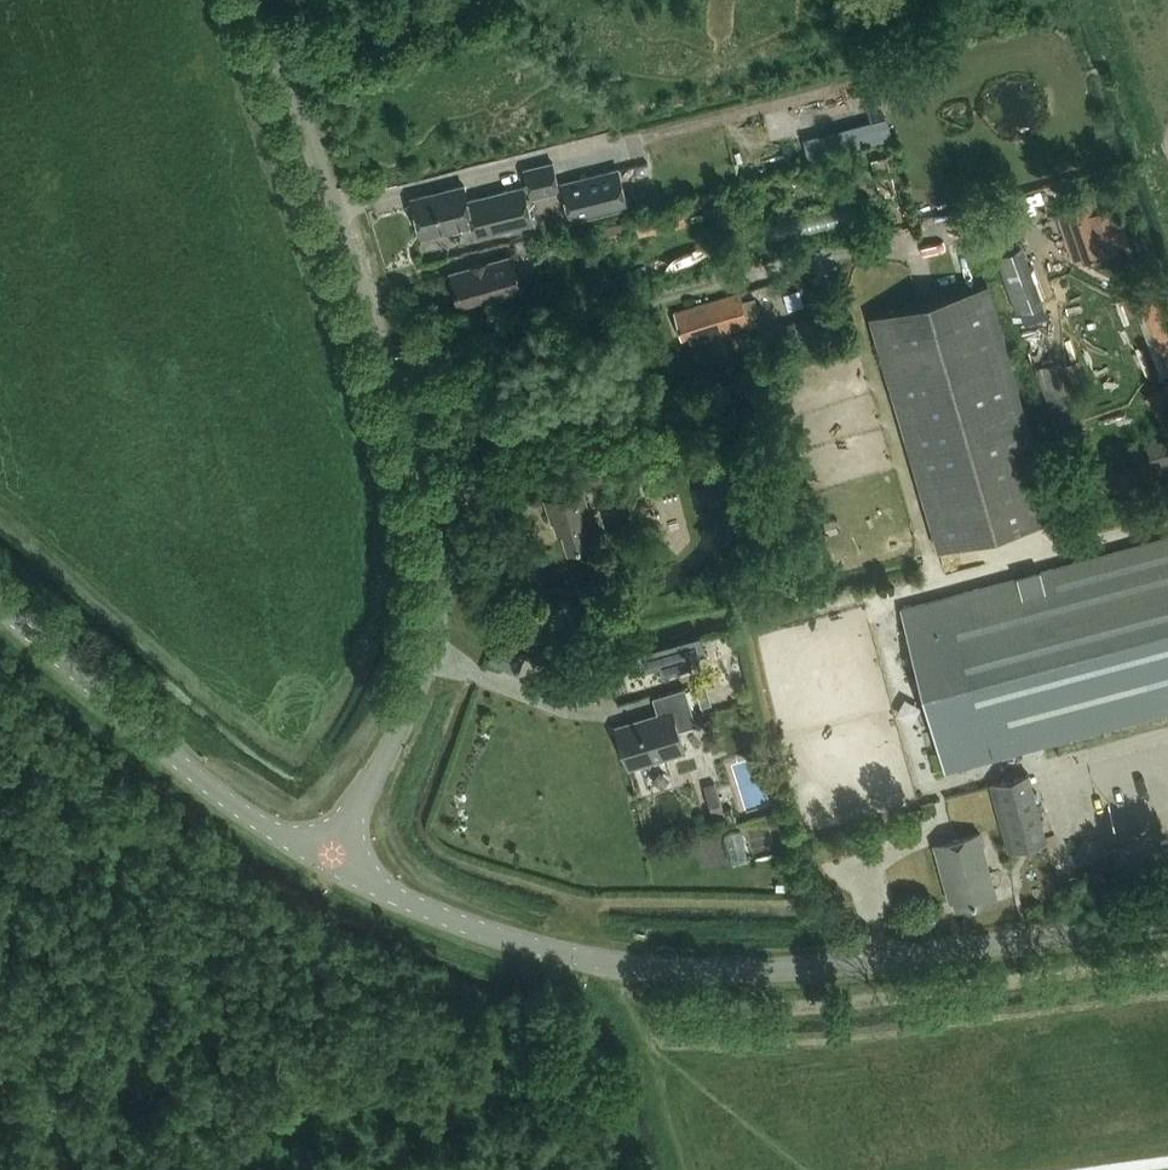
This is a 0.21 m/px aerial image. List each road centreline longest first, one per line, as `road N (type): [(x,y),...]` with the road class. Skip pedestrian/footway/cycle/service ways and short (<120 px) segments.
road 1 (residential): [(325,860),(431,648),(438,580),(433,510),(393,369),(262,0)]
road 2 (unclassified): [(325,860),(485,932),(675,968),(842,966),(1167,920)]
road 3 (unclassified): [(325,860),(211,788),(0,611)]
road 4 (track): [(283,58),(480,0)]

